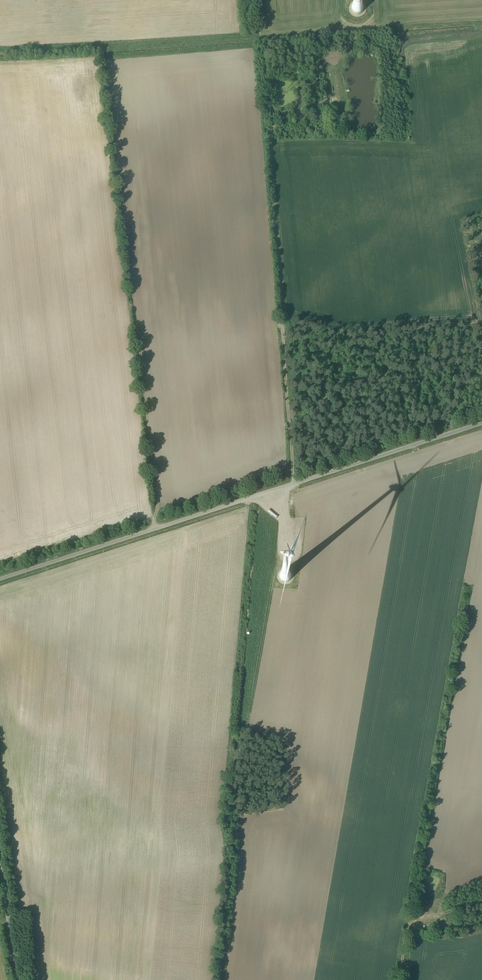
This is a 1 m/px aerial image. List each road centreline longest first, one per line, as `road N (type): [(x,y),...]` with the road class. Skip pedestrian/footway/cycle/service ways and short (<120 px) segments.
road 1 (unclassified): [(0,580),(481,425)]
road 2 (track): [(334,99),(280,122),(273,135),(294,484)]

